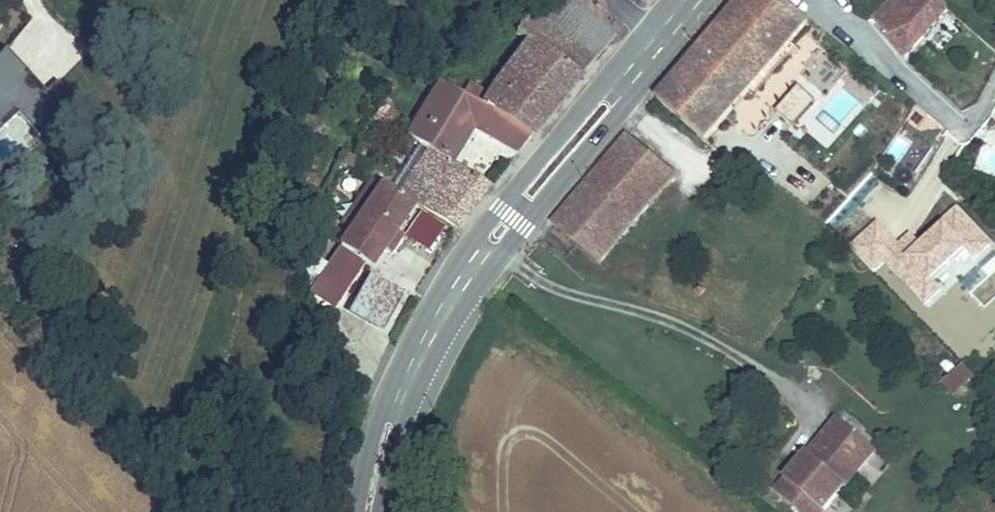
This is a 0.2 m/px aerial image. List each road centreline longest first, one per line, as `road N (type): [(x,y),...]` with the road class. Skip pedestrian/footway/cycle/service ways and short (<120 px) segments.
road 1 (primary): [(376,511),(399,436),(450,326),(710,0)]
road 2 (primary): [(668,0),(458,261),(420,321),(385,394),(356,511)]
road 3 (residential): [(994,83),(981,109),(953,119),(823,0)]

